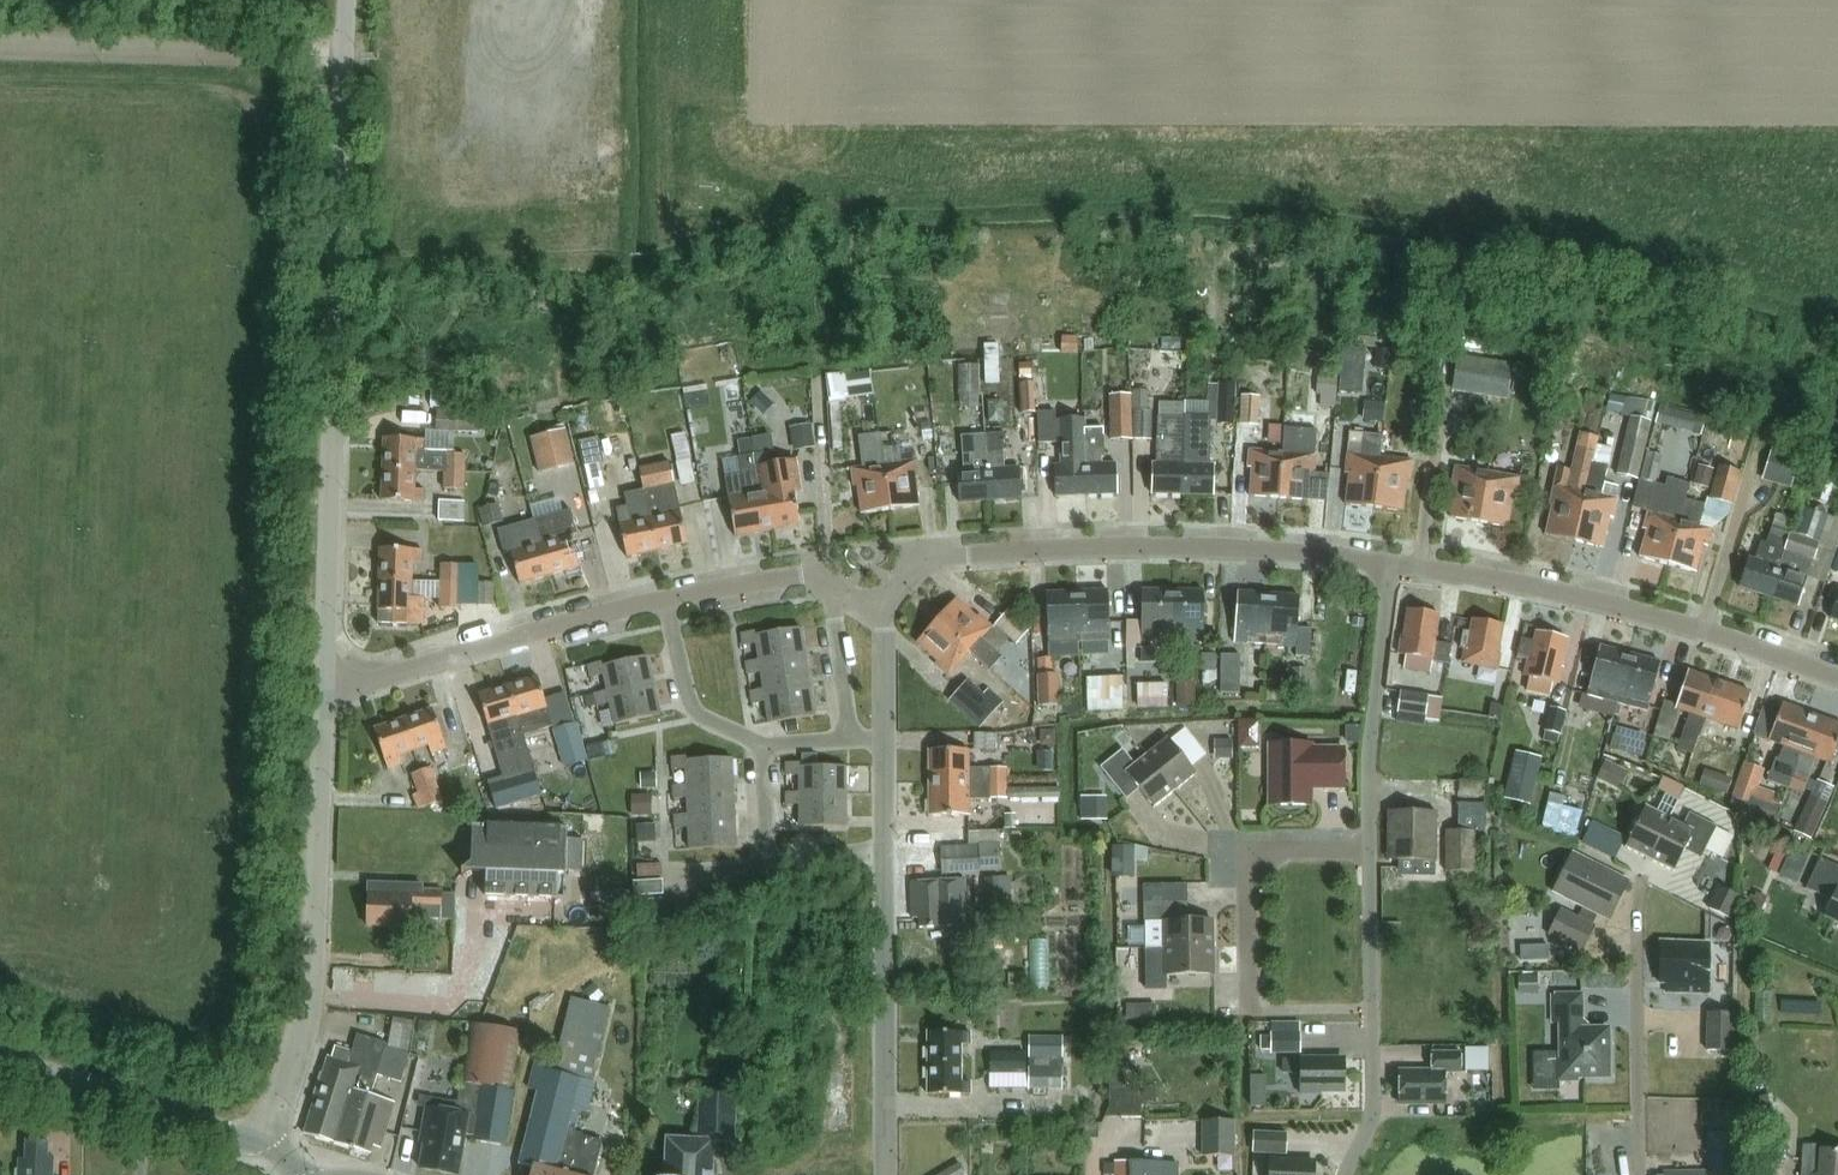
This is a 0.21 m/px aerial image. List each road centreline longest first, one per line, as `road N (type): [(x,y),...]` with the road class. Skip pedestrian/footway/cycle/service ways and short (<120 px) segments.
road 1 (unclassified): [(327,697),(348,0)]
road 2 (residential): [(1395,565),(1375,736),(1374,1118),(1349,1174)]
road 3 (residential): [(884,622),(806,577),(605,614),(327,697)]
road 4 (residential): [(889,1174),(884,622)]
road 5 (residential): [(1395,565),(1214,548),(958,557),(934,562),(906,583),(884,622)]
road 6 (unclassified): [(269,1150),(314,997),(327,697)]
road 7 (residential): [(1837,678),(1613,606),(1395,565)]
road 8 (secondary): [(269,1150),(0,1065)]
road 9 (residential): [(1643,1174),(1641,904)]

